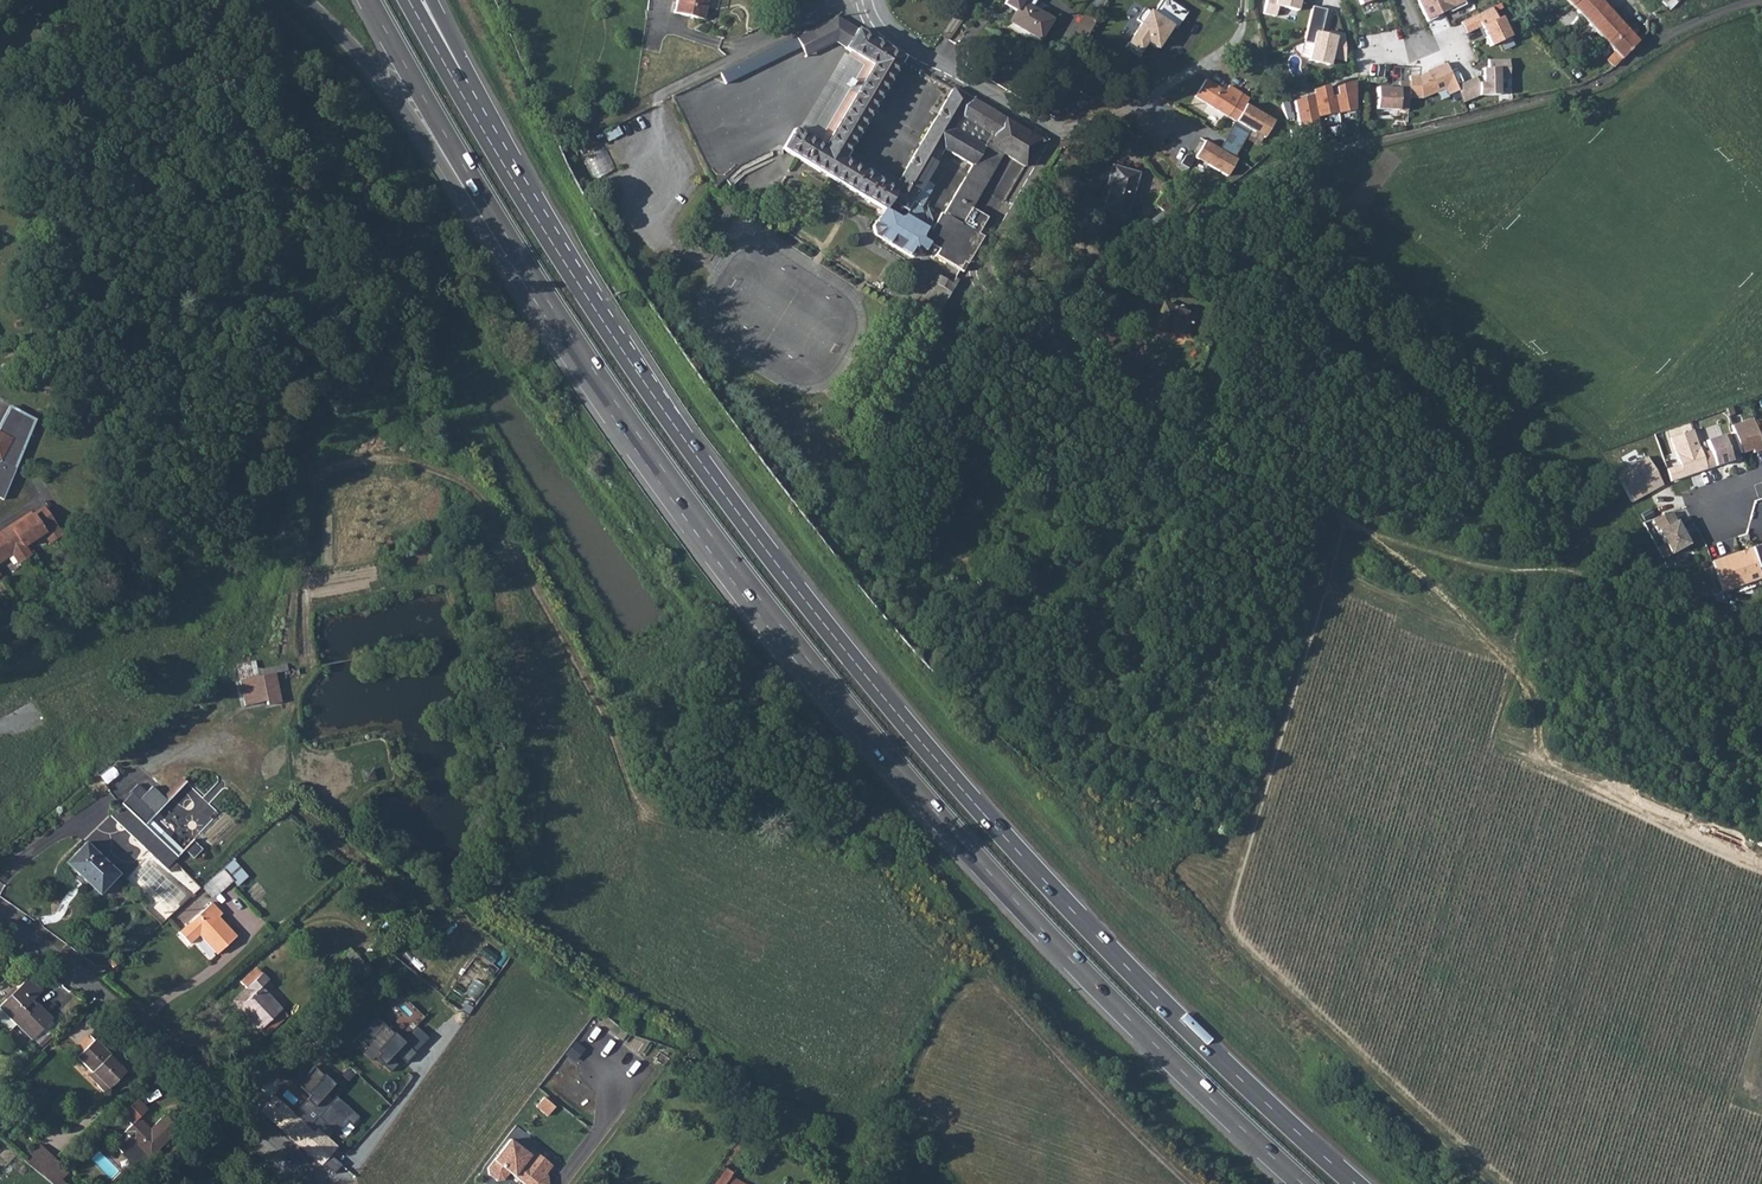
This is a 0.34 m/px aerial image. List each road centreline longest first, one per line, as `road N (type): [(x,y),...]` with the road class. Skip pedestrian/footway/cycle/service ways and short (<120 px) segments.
road 1 (trunk): [(1355,1183),(1125,966),(899,715),(662,408),(471,110)]
road 2 (trunk): [(528,273),(672,483),(881,750),(1055,945),(1302,1183)]
road 3 (track): [(1051,326),(1108,426),(1152,452),(1340,521),(1230,908),(1235,933),(1503,1183)]
road 4 (unclassified): [(324,1183),(0,920)]
road 5 (residential): [(869,0),(883,25),(1051,136),(969,279)]
road 6 (trunk): [(304,0),(374,70),(499,256),(528,273)]
road 7 (trunk): [(369,0),(528,273)]
road 8 (track): [(970,970),(1183,1183)]
road 9 (trunk): [(471,110),(409,0)]
road 10 (trunk): [(471,110),(472,79),(432,0)]

